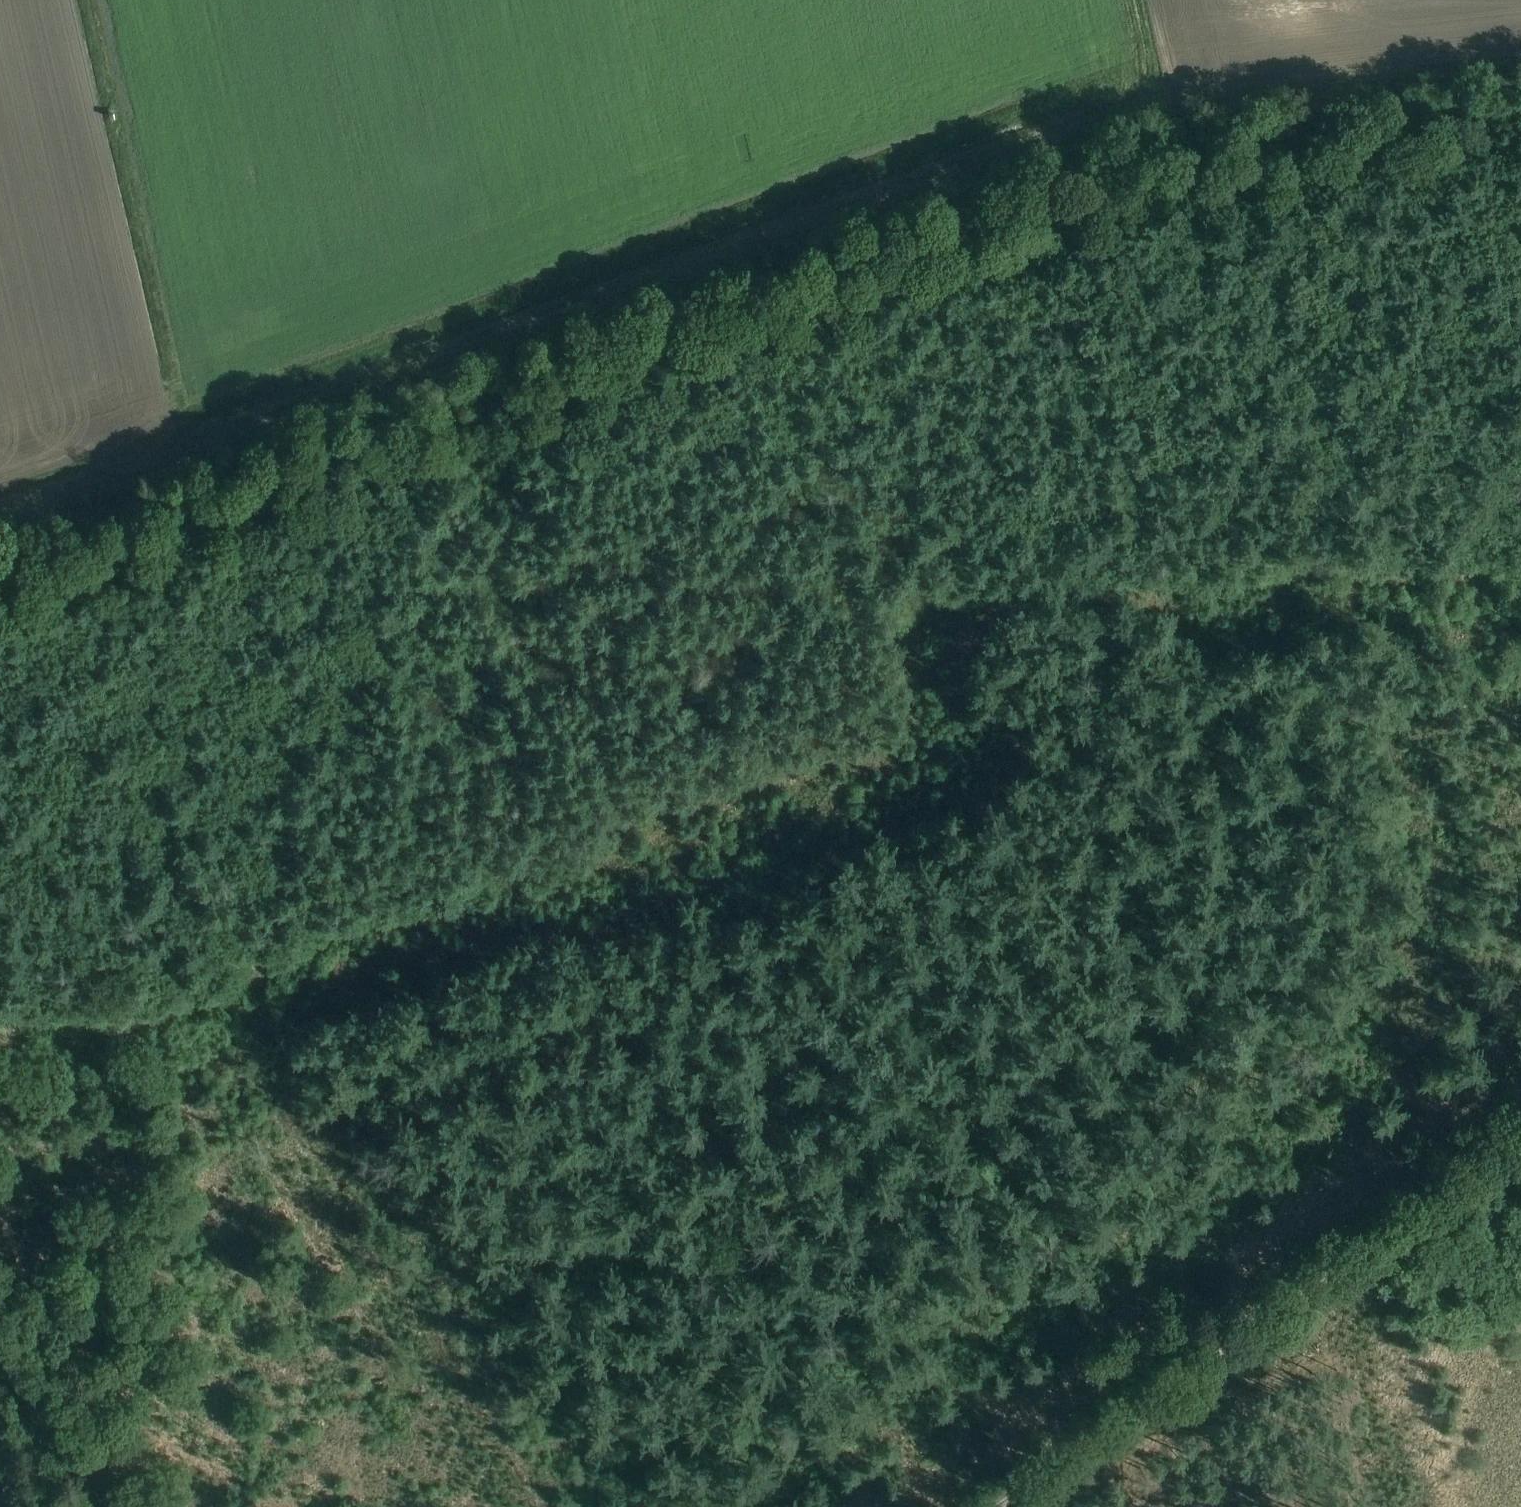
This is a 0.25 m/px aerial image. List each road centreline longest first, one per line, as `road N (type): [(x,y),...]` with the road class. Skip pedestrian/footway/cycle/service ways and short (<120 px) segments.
road 1 (track): [(1520,1131),(995,1506)]
road 2 (track): [(123,1506),(0,1355)]

